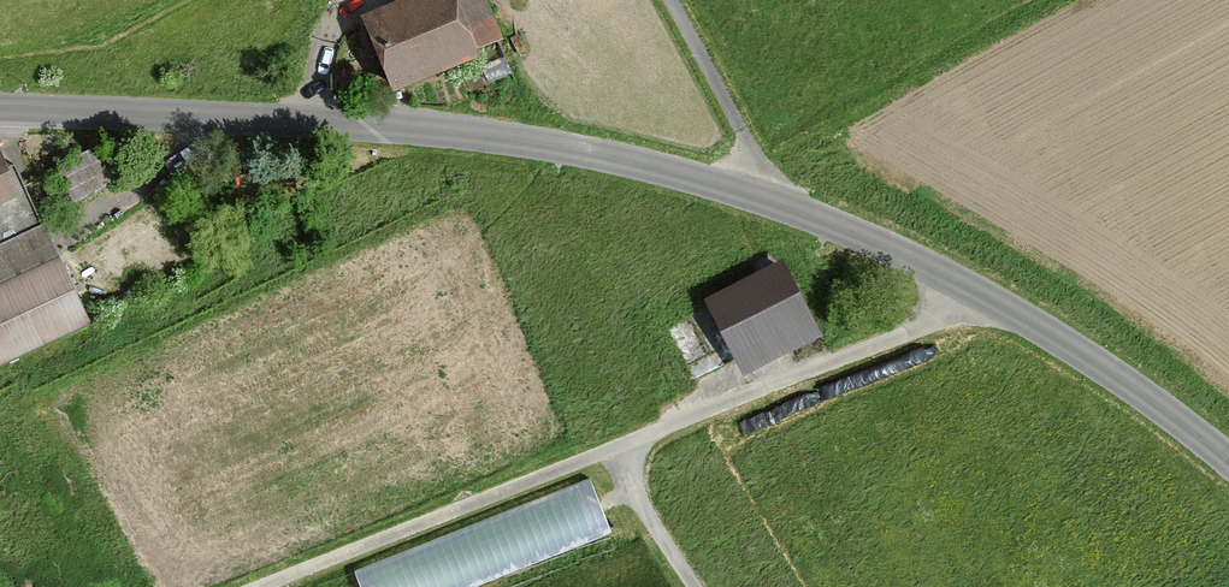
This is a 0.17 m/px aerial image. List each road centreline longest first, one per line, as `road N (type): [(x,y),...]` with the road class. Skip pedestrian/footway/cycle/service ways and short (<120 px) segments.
road 1 (tertiary): [(0,109),(394,124),(570,150),(759,198),(1031,323),(1228,464)]
road 2 (track): [(259,586),(981,299)]
road 3 (track): [(759,198),(668,0)]

